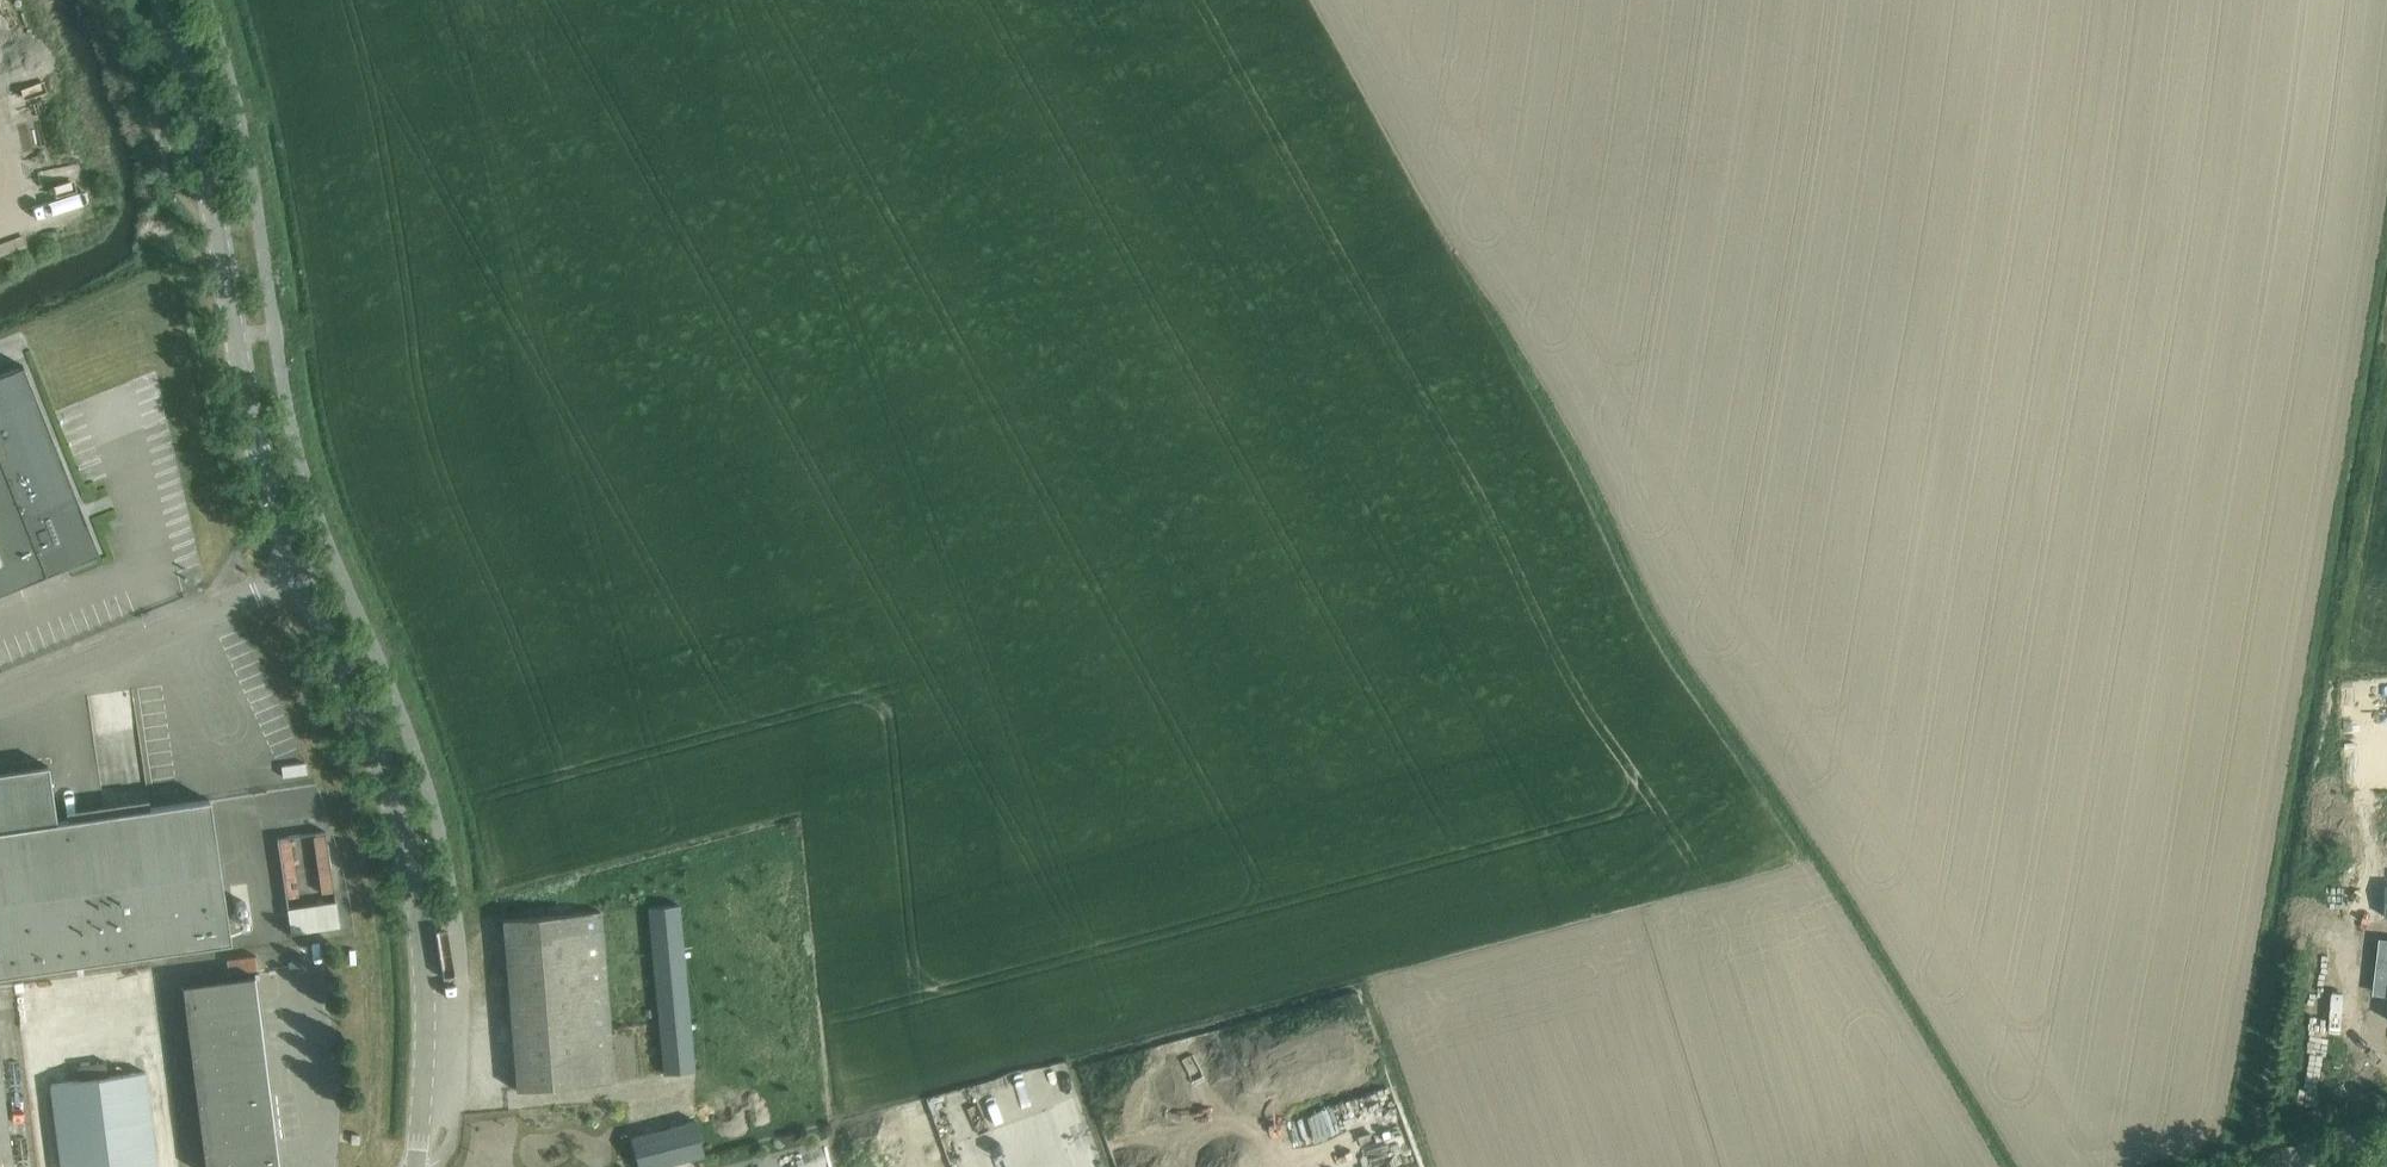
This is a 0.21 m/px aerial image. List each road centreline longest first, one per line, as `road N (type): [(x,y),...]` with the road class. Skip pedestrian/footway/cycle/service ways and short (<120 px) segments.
road 1 (tertiary): [(416,1166),(424,1024),(417,876),(305,578)]
road 2 (tertiary): [(305,578),(254,404),(227,236),(169,0)]
road 3 (unclassified): [(0,703),(305,578)]

